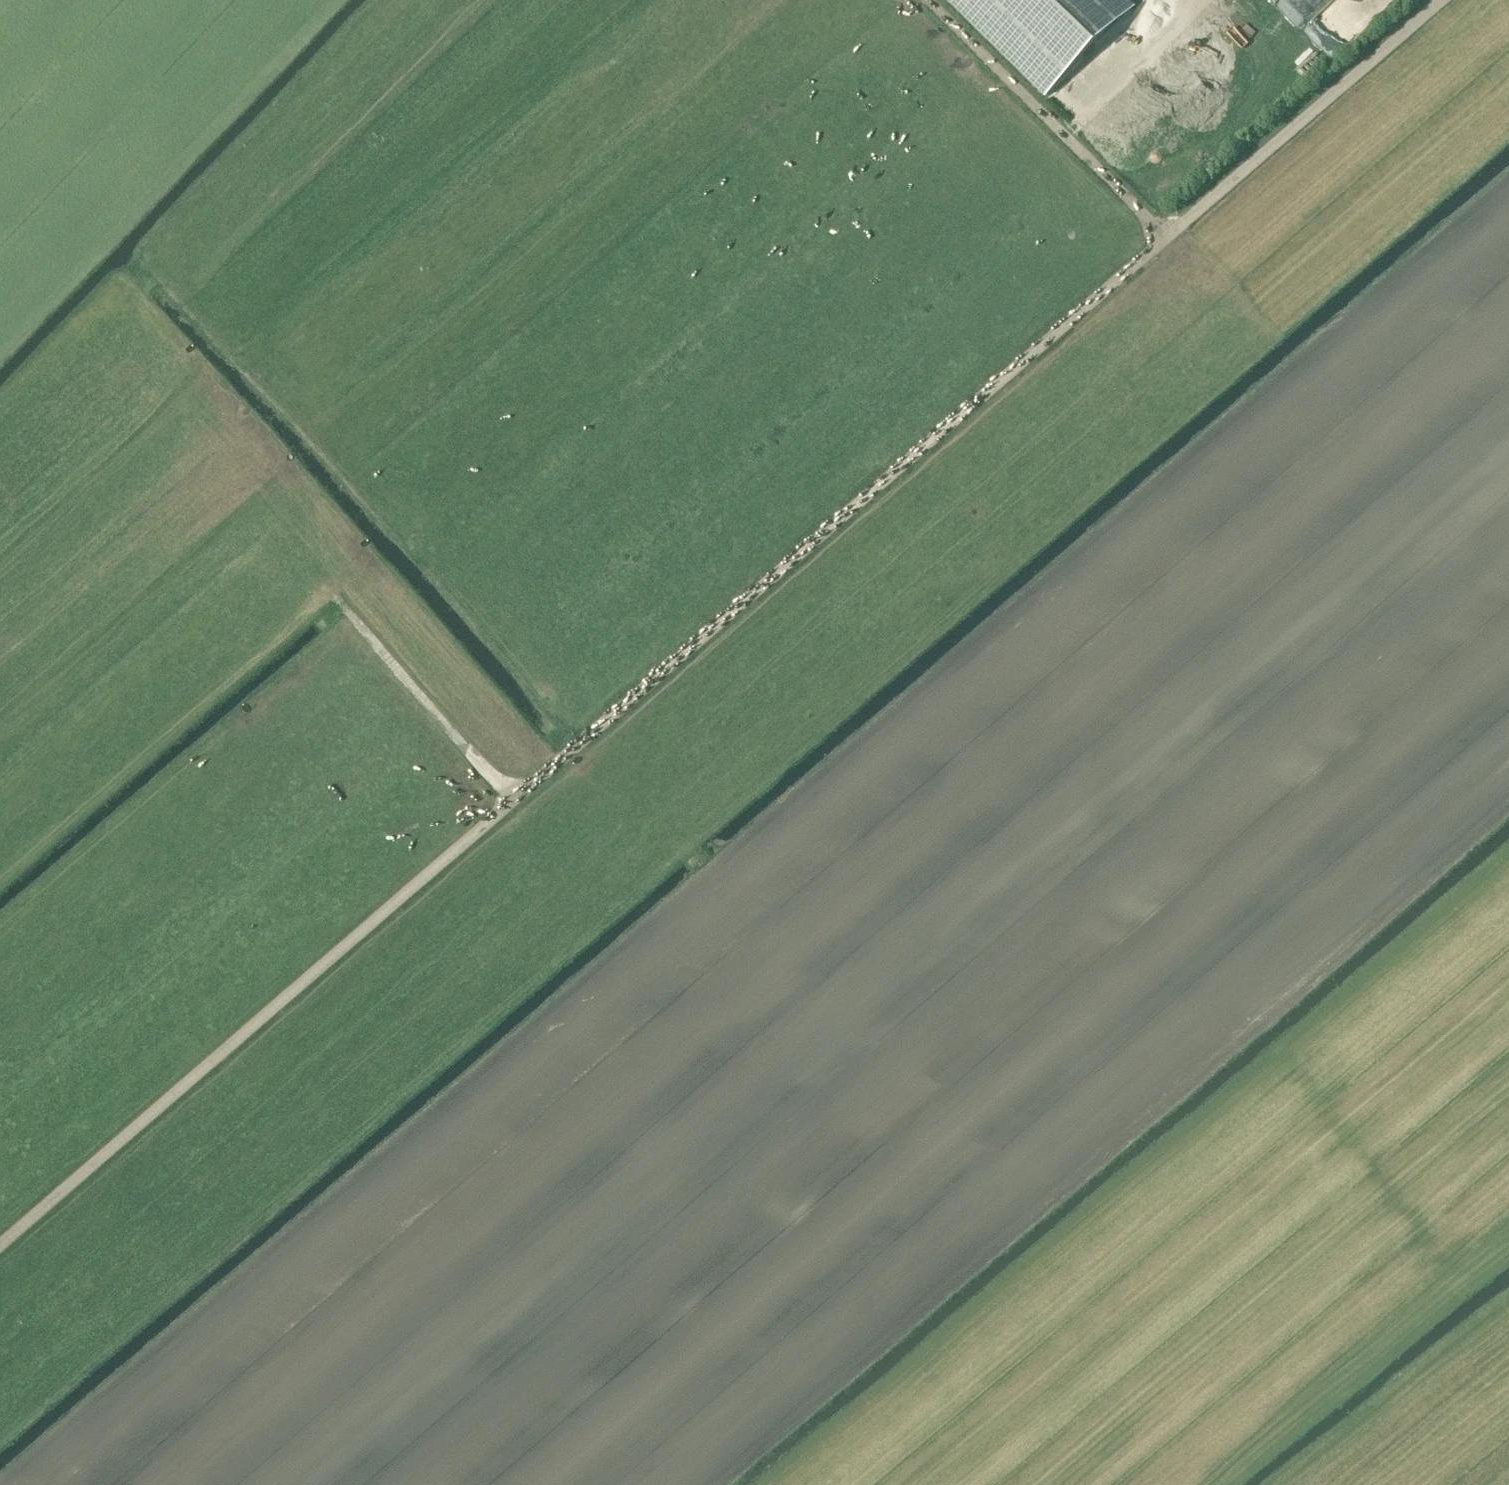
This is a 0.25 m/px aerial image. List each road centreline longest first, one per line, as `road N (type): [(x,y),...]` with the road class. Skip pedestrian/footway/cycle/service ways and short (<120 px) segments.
road 1 (track): [(1437,0),(0,1245)]
road 2 (track): [(513,797),(332,595)]

